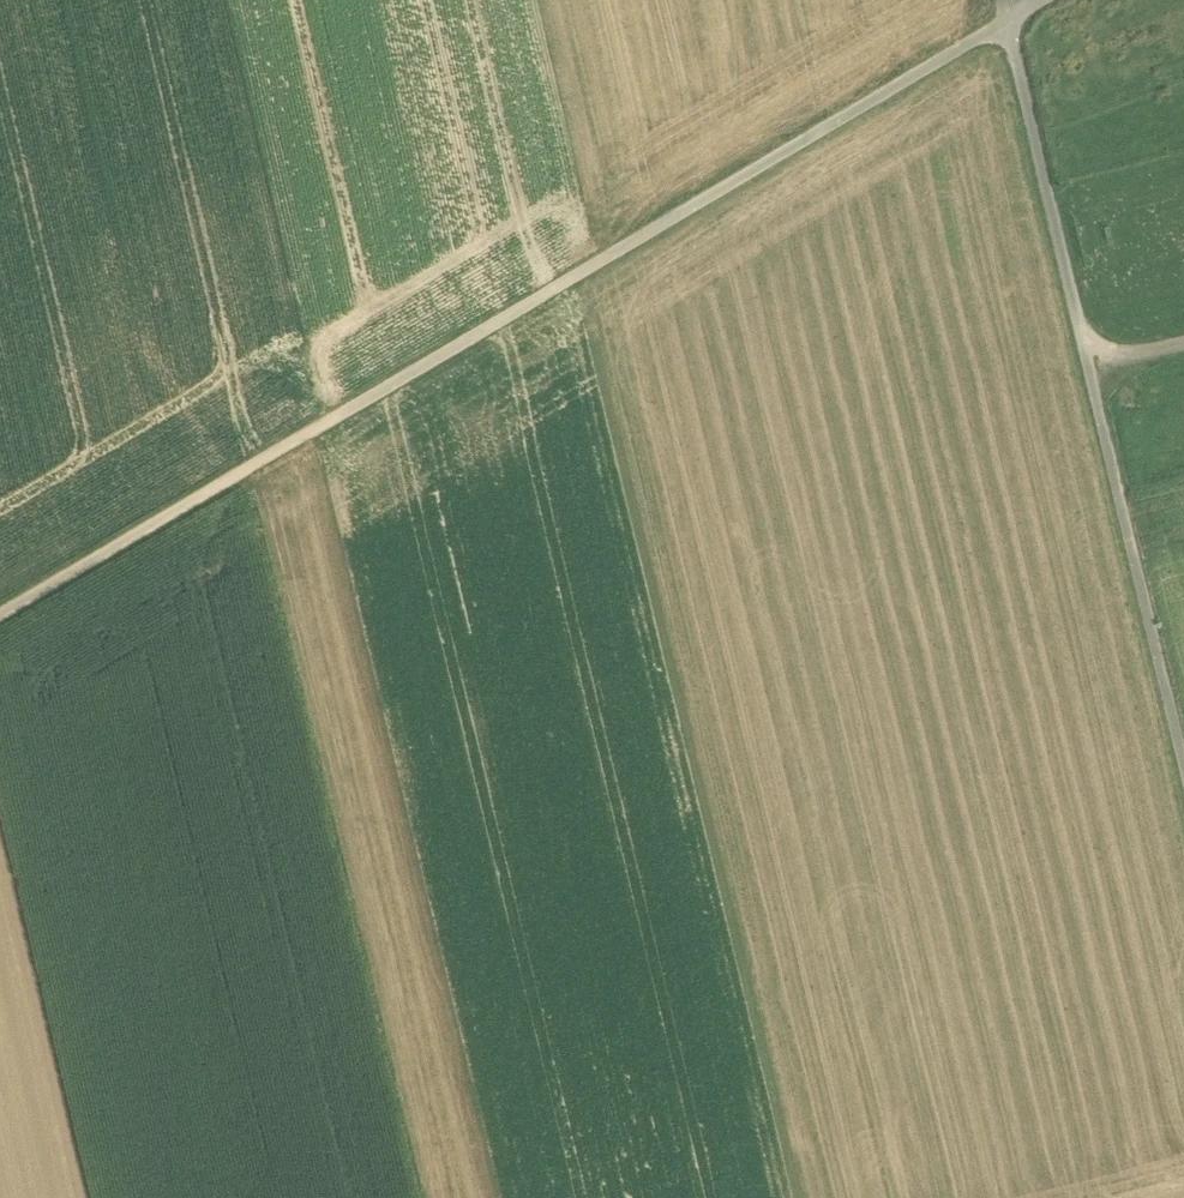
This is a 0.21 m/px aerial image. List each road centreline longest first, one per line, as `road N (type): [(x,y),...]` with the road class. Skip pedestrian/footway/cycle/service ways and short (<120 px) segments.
road 1 (track): [(0,615),(1009,19)]
road 2 (track): [(1183,763),(1005,0)]

